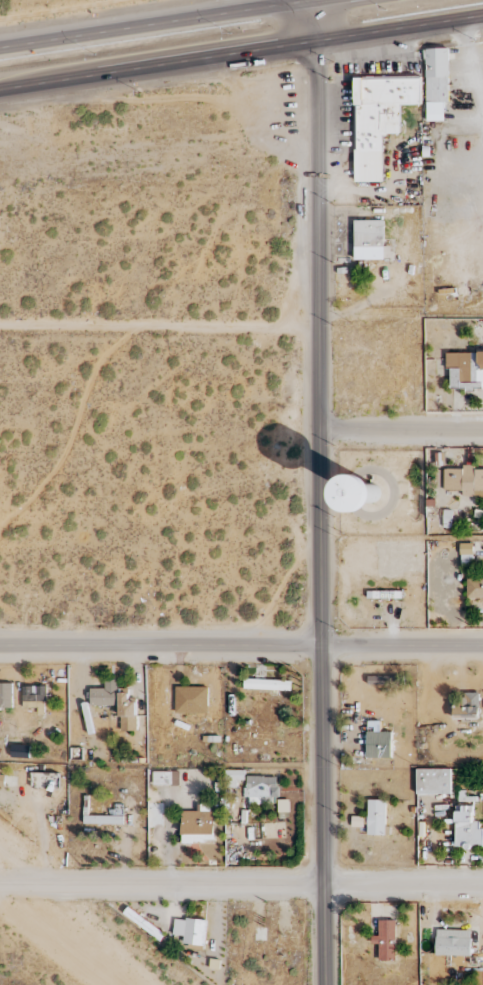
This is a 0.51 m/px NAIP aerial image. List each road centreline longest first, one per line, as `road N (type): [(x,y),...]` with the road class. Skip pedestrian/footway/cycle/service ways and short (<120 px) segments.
road 1 (residential): [(327,984),(317,0)]
road 2 (trunk): [(0,93),(482,19)]
road 3 (residential): [(0,653),(482,648)]
road 4 (residential): [(326,886),(0,884)]
road 5 (trunk): [(311,0),(0,49)]
road 6 (residential): [(482,431),(320,431)]
road 7 (residential): [(326,886),(482,887)]

